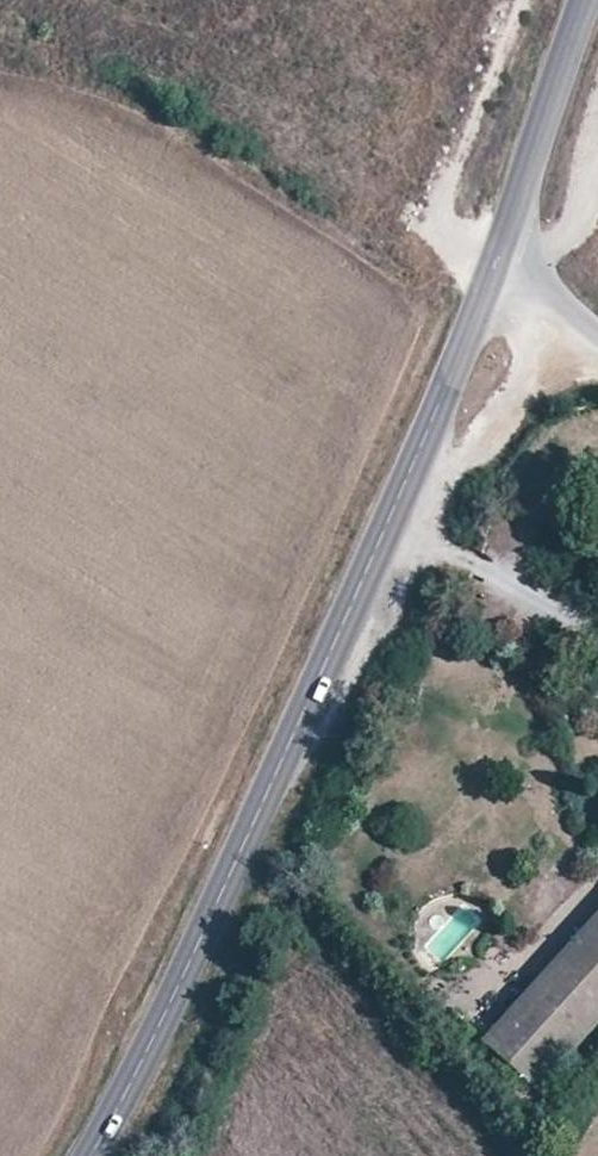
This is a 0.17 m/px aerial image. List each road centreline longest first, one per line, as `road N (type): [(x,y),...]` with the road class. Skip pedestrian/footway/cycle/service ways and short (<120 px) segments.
road 1 (tertiary): [(489,287),(135,1073),(84,1155)]
road 2 (track): [(584,335),(500,424),(347,707),(280,759)]
road 3 (track): [(489,287),(439,268),(521,0)]
road 4 (tertiary): [(585,0),(489,287)]
road 5 (unclassified): [(489,287),(597,342)]

